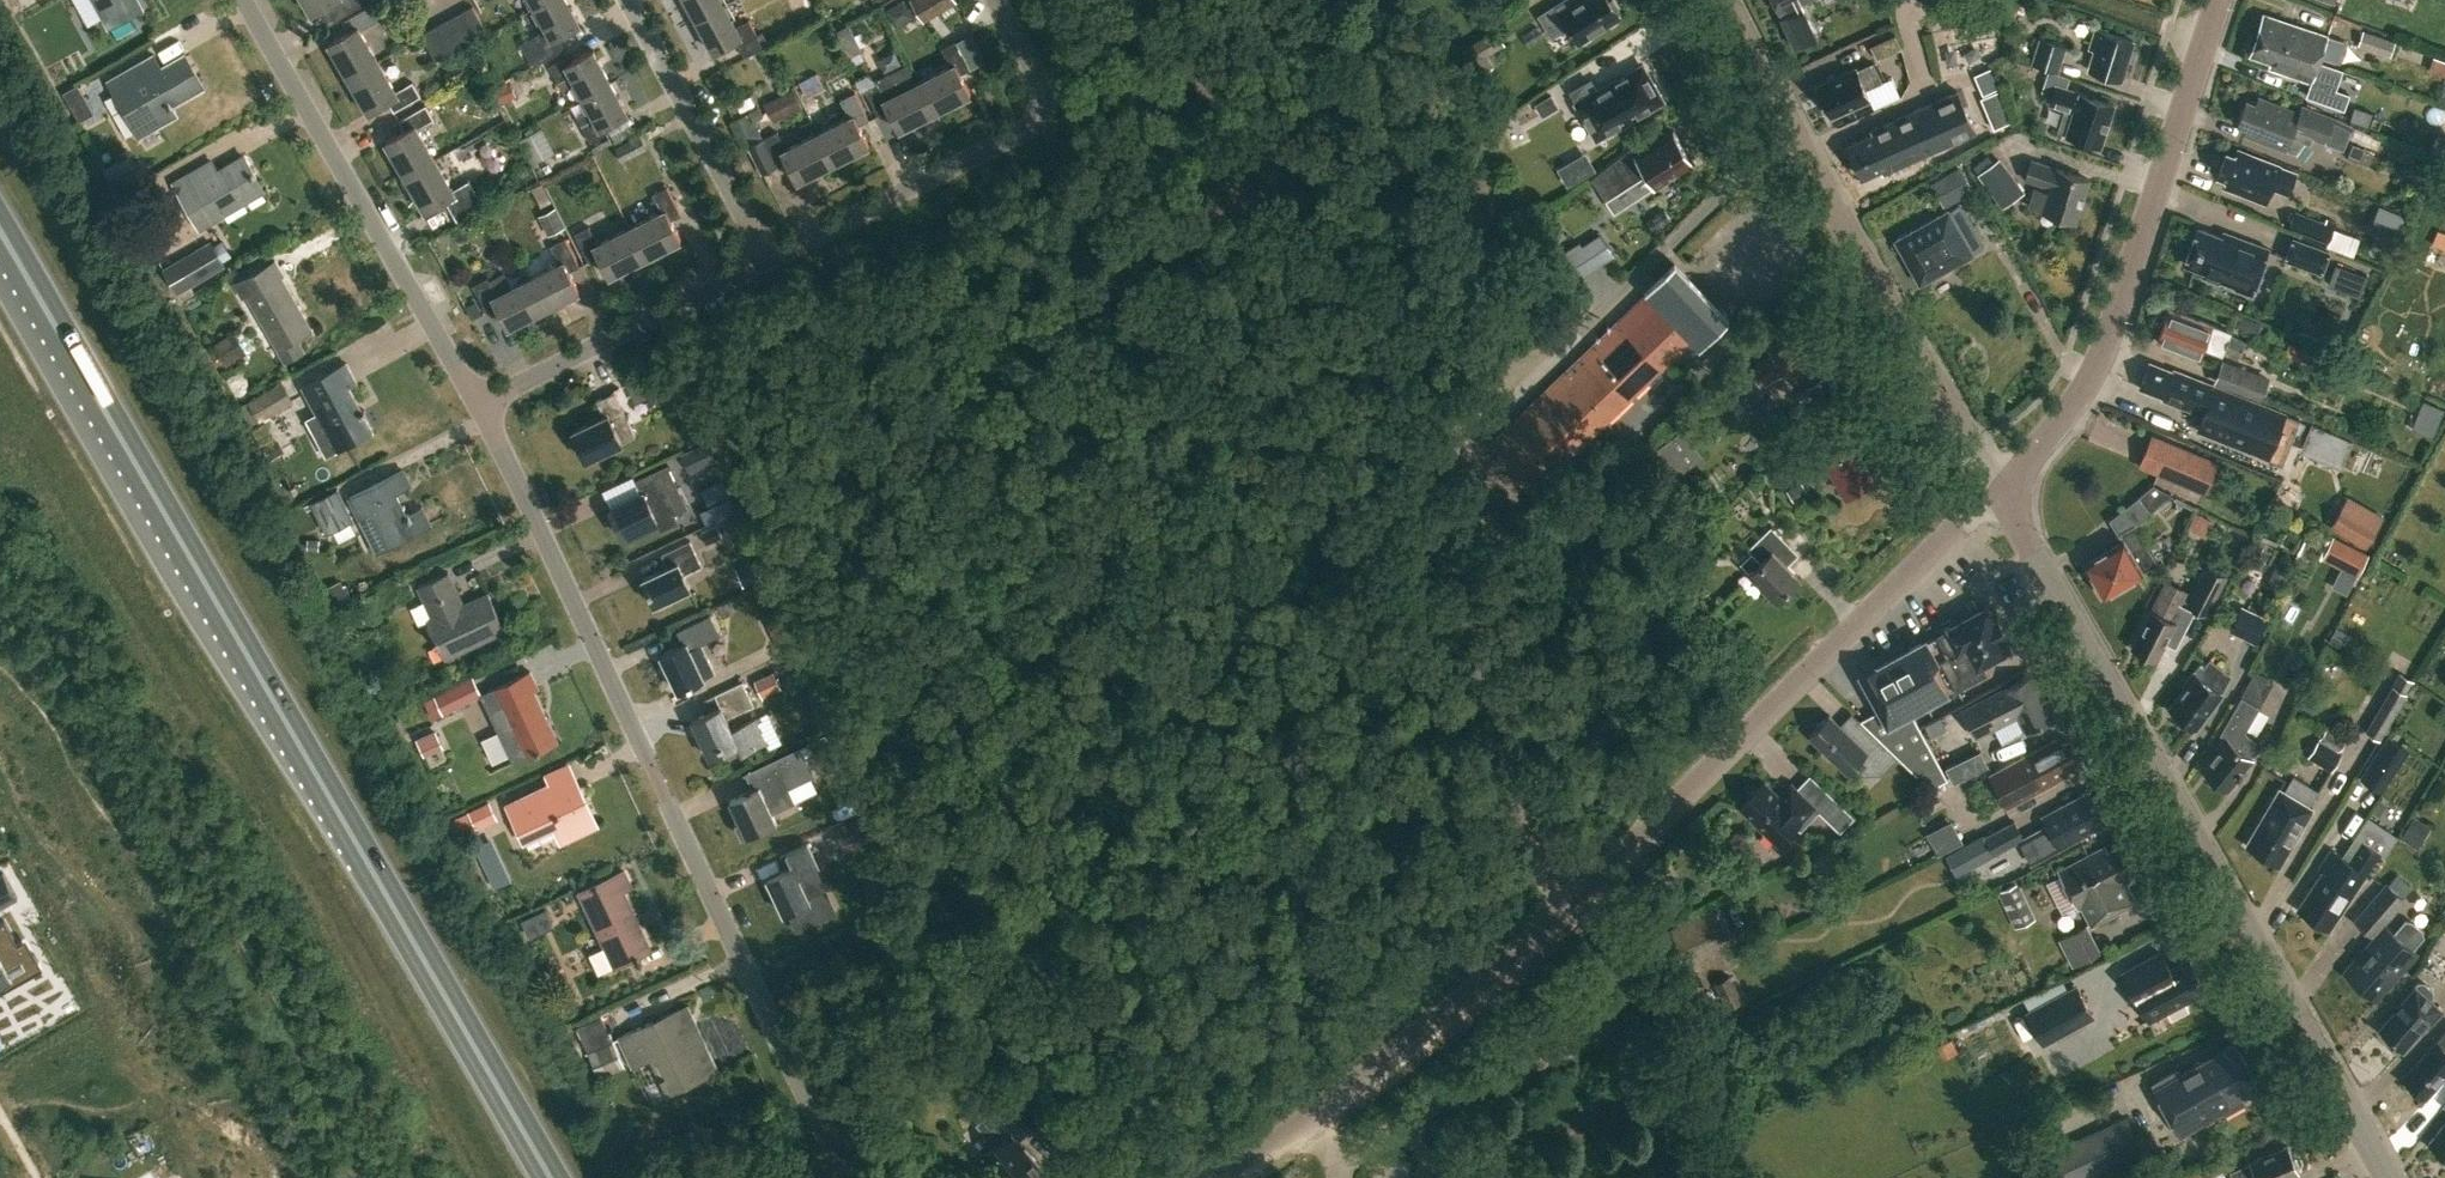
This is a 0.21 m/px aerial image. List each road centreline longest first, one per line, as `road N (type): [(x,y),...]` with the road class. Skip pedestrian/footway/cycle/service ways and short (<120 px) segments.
road 1 (trunk): [(551,1177),(0,230)]
road 2 (tertiary): [(1224,1177),(1518,952),(1965,519),(2006,488)]
road 3 (residential): [(852,1177),(478,403)]
road 4 (tertiary): [(2386,1177),(2019,525),(2006,488)]
road 5 (unclassified): [(2006,488),(1977,458),(1725,0)]
road 6 (tertiary): [(2006,488),(2099,361),(2220,0)]
road 7 (residential): [(478,403),(246,0)]
road 8 (residential): [(766,261),(1023,130),(1043,107),(1040,77),(998,0)]
road 9 (residential): [(478,403),(766,261)]
road 10 (residential): [(766,261),(627,0)]
road 11 (track): [(2206,45),(2084,0)]

